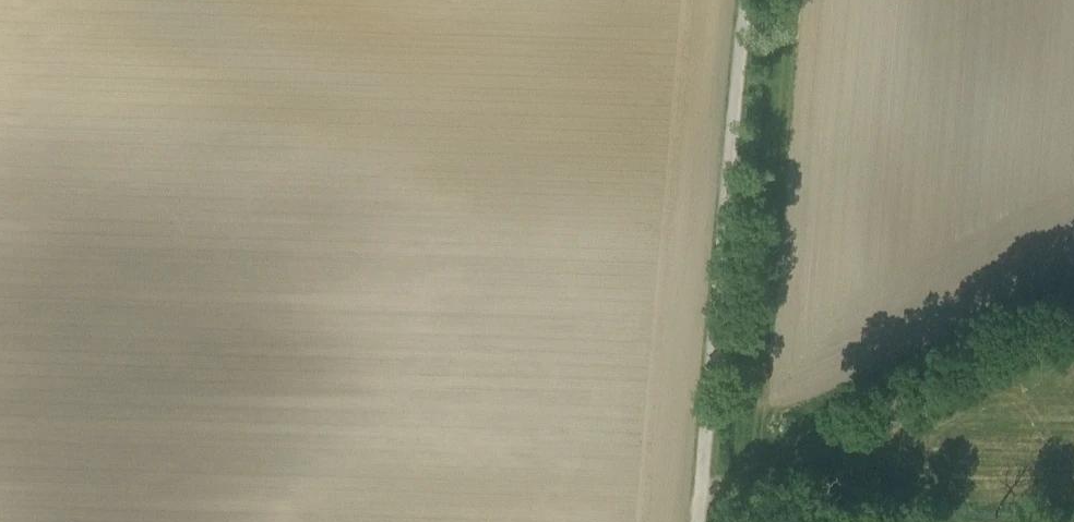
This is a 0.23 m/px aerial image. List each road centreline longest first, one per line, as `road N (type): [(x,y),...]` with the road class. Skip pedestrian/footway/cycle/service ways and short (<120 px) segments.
road 1 (track): [(710,521),(751,0)]

